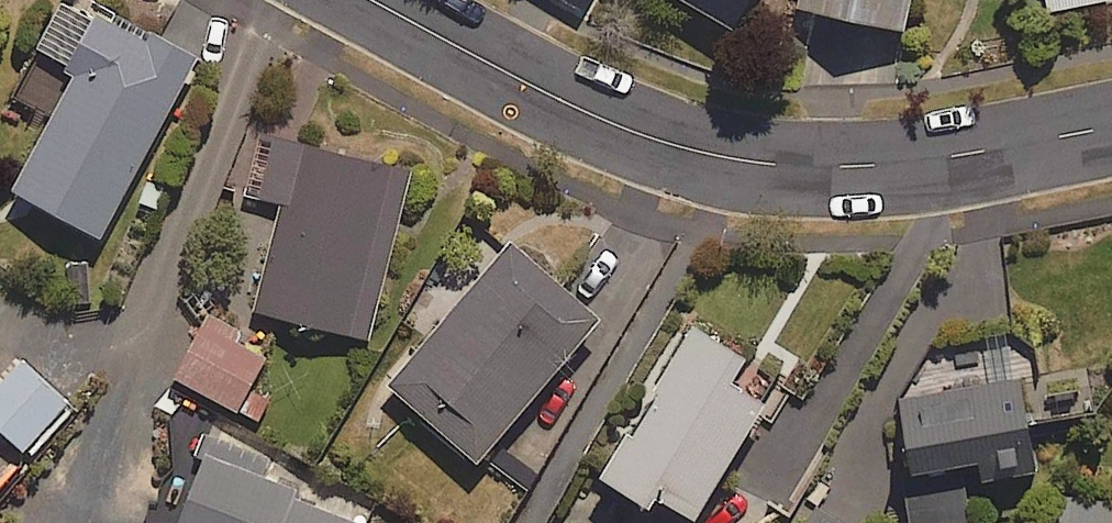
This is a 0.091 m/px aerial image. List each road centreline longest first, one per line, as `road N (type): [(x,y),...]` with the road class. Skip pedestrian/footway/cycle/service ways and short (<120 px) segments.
road 1 (residential): [(379,0),(641,137),(733,160),(827,170),(1111,126)]

